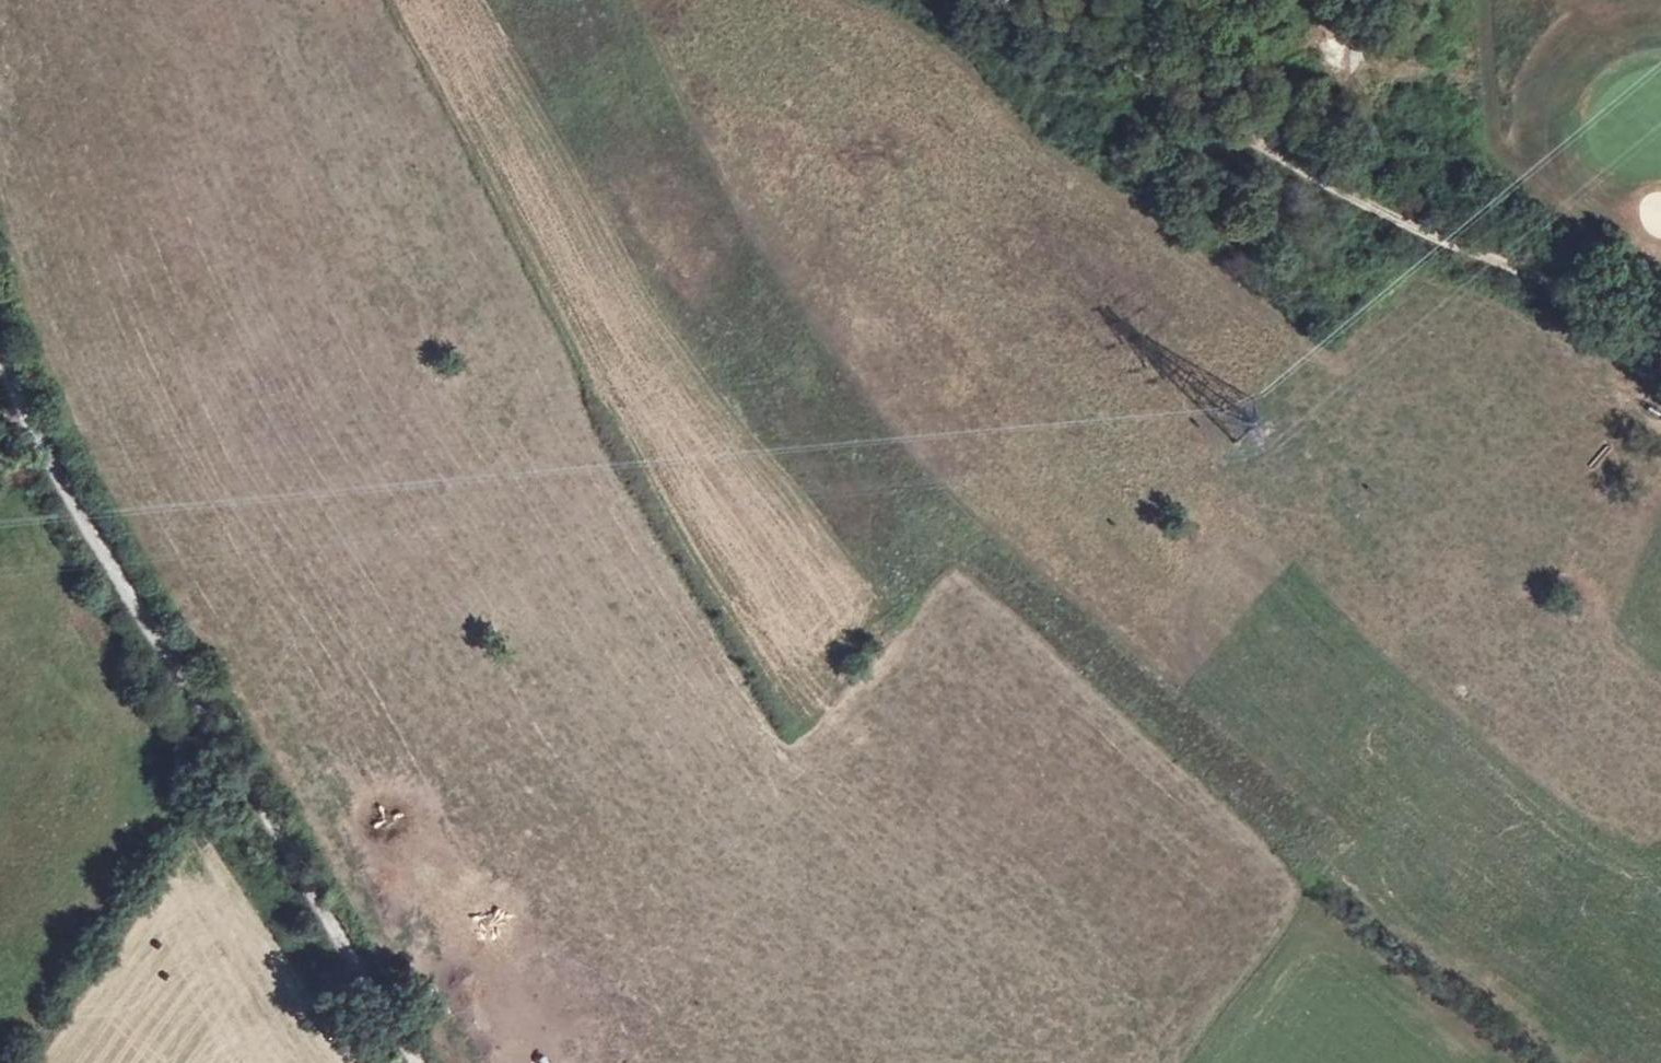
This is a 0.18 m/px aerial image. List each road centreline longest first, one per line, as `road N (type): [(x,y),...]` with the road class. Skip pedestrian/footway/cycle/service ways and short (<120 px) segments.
road 1 (unclassified): [(418,1062),(71,506),(0,356)]
road 2 (track): [(1660,342),(1398,220),(1235,133),(1026,0)]

